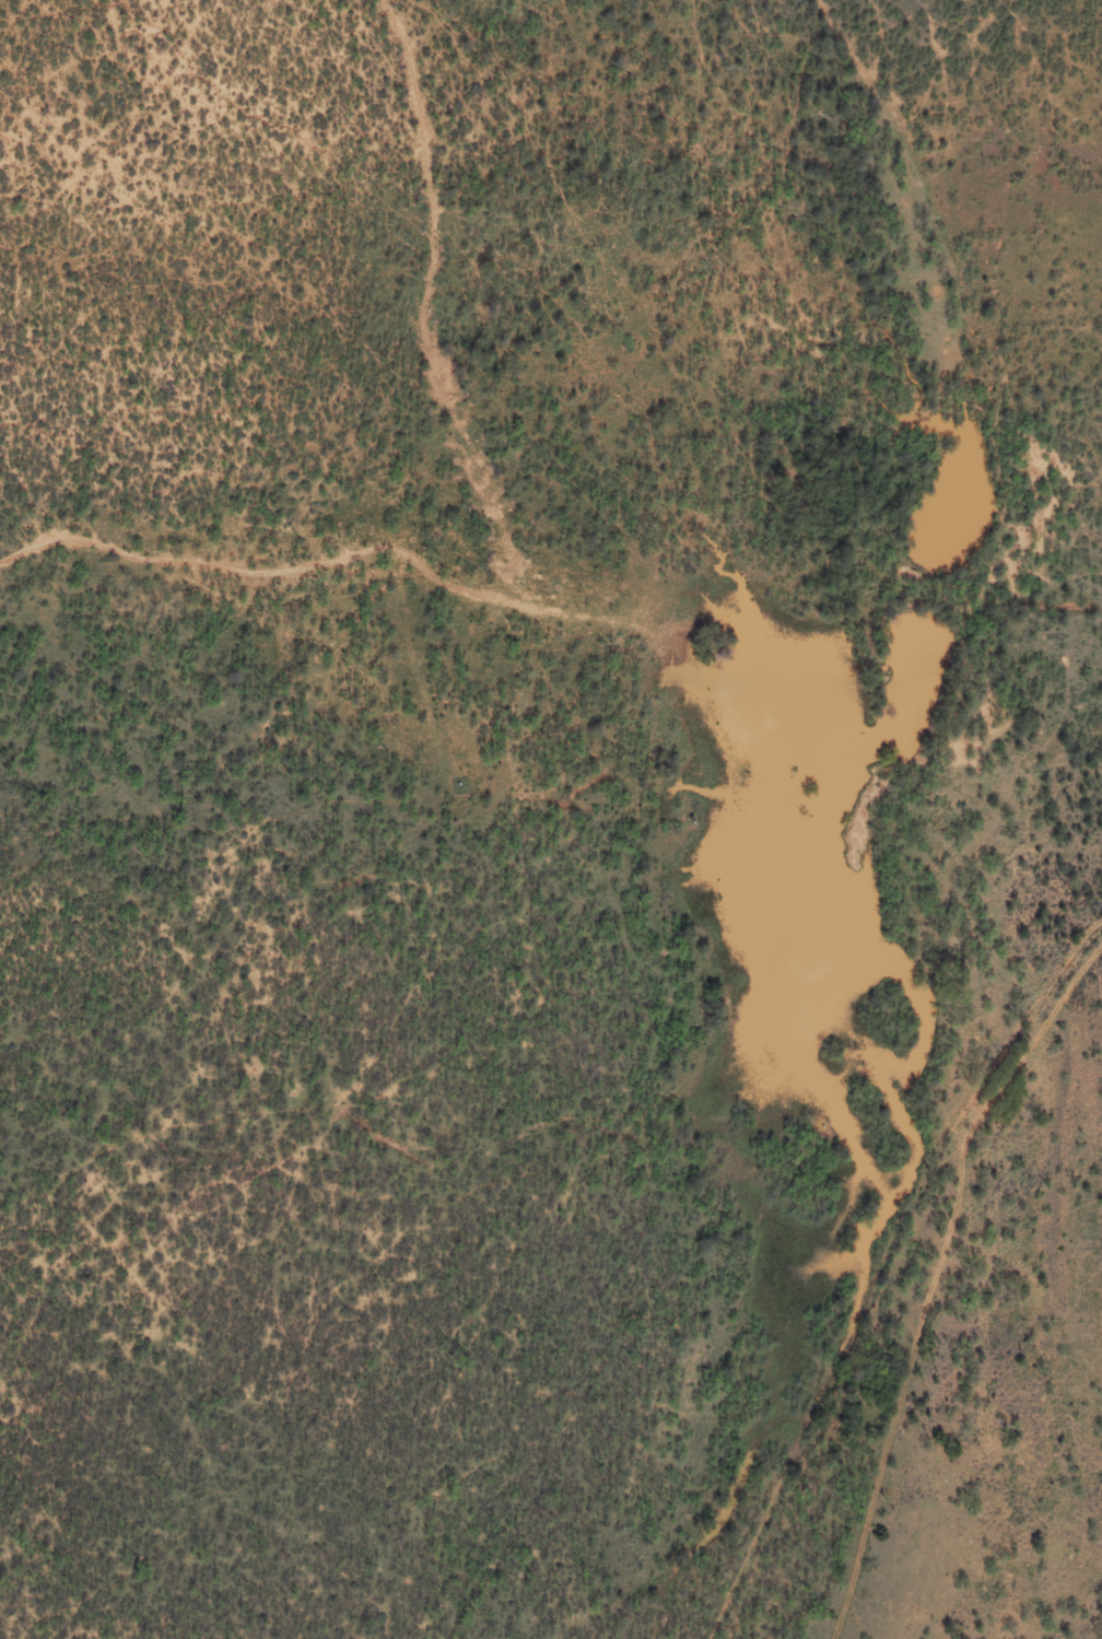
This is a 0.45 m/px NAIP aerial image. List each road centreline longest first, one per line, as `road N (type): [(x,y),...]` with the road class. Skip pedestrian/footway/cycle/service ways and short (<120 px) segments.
road 1 (residential): [(0,1329),(198,1175),(630,995)]

